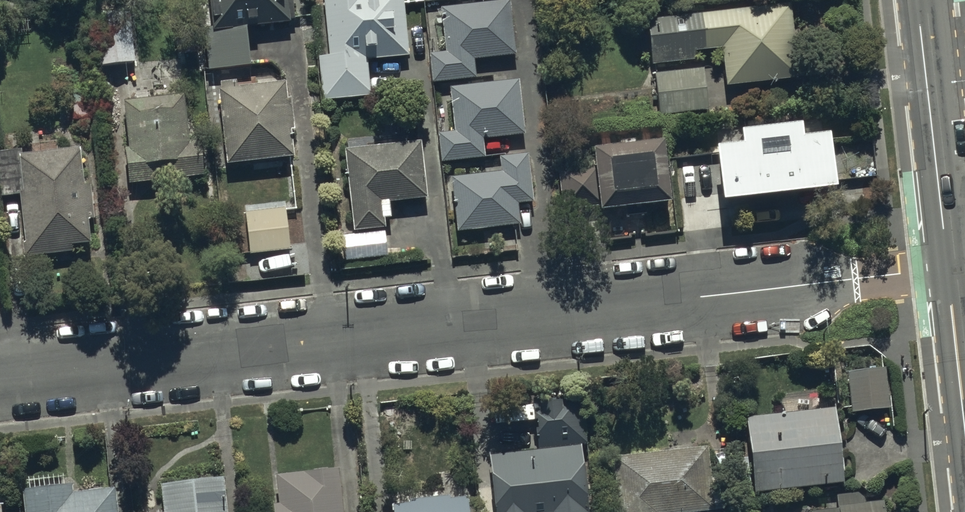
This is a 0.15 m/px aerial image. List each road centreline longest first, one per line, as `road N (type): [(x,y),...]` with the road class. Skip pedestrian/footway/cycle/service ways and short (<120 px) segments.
road 1 (residential): [(0,377),(949,267)]
road 2 (tertiary): [(949,267),(918,0)]
road 3 (tertiary): [(964,416),(949,267)]

